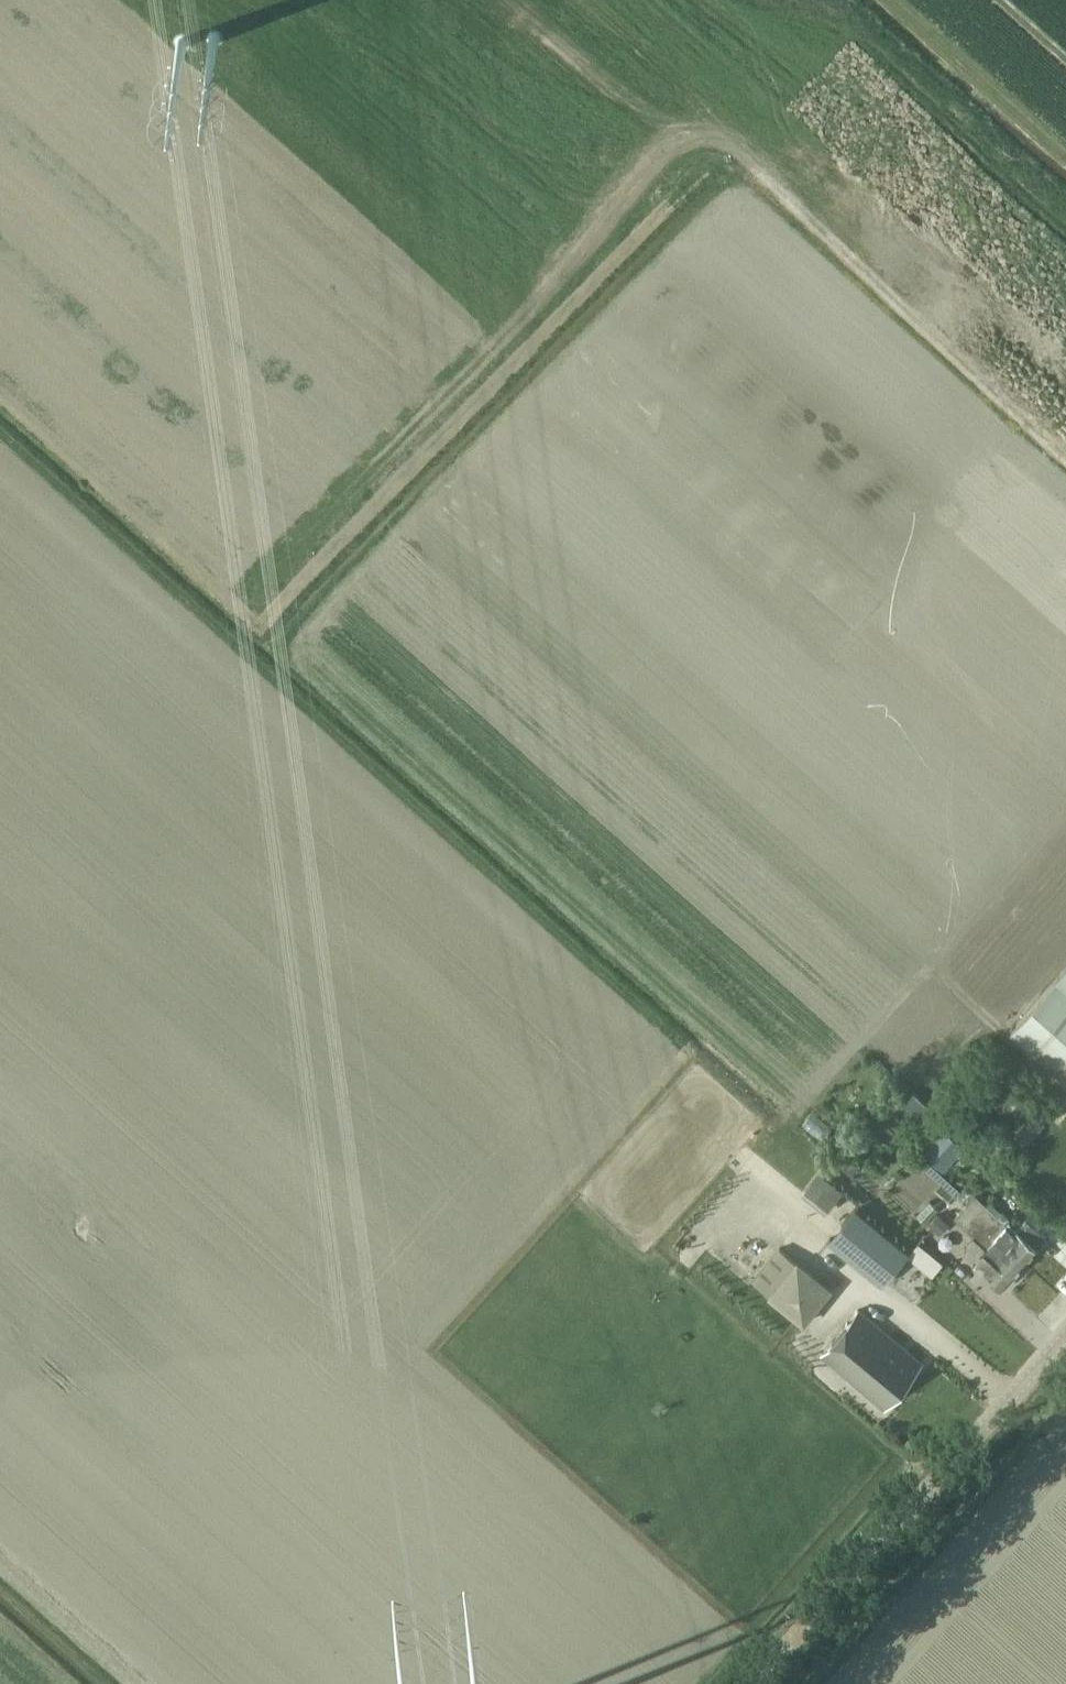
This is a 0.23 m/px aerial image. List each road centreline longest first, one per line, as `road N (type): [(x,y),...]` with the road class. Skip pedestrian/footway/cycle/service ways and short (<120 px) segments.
road 1 (tertiary): [(753,1683),(1065,1332)]

